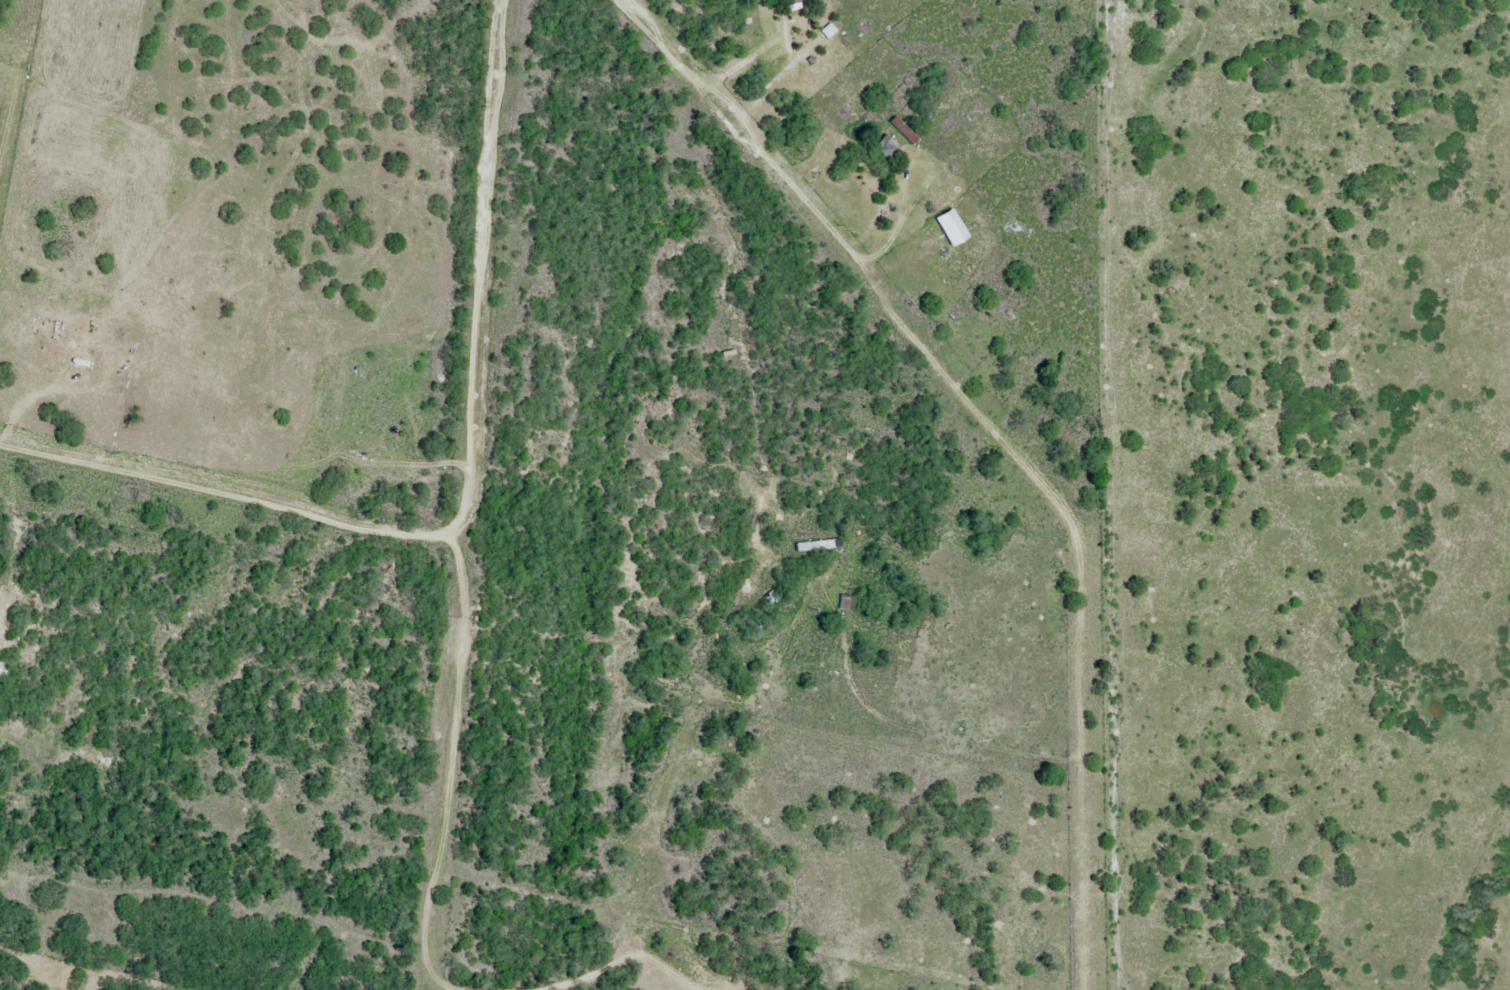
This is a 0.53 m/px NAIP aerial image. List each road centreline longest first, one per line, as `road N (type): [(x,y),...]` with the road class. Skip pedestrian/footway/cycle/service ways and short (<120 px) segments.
road 1 (residential): [(0,447),(453,541)]

